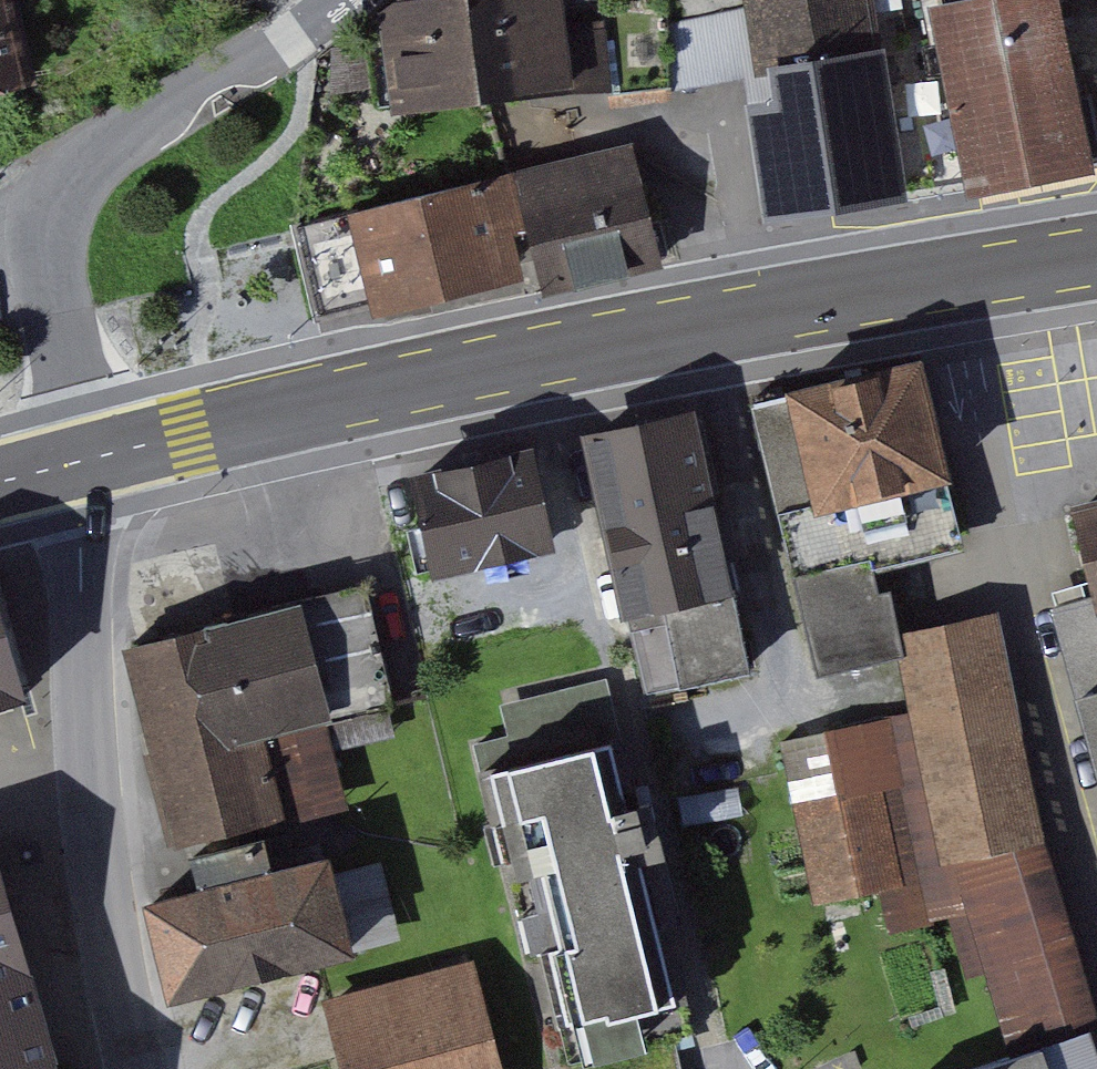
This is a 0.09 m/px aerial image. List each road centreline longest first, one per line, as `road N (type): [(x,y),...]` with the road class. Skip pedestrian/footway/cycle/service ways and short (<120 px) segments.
road 1 (primary): [(82,461),(670,330),(1096,257)]
road 2 (residential): [(82,461),(95,822),(134,1068)]
road 3 (residential): [(348,0),(102,163),(70,208)]
road 4 (residential): [(70,208),(51,265),(82,461)]

